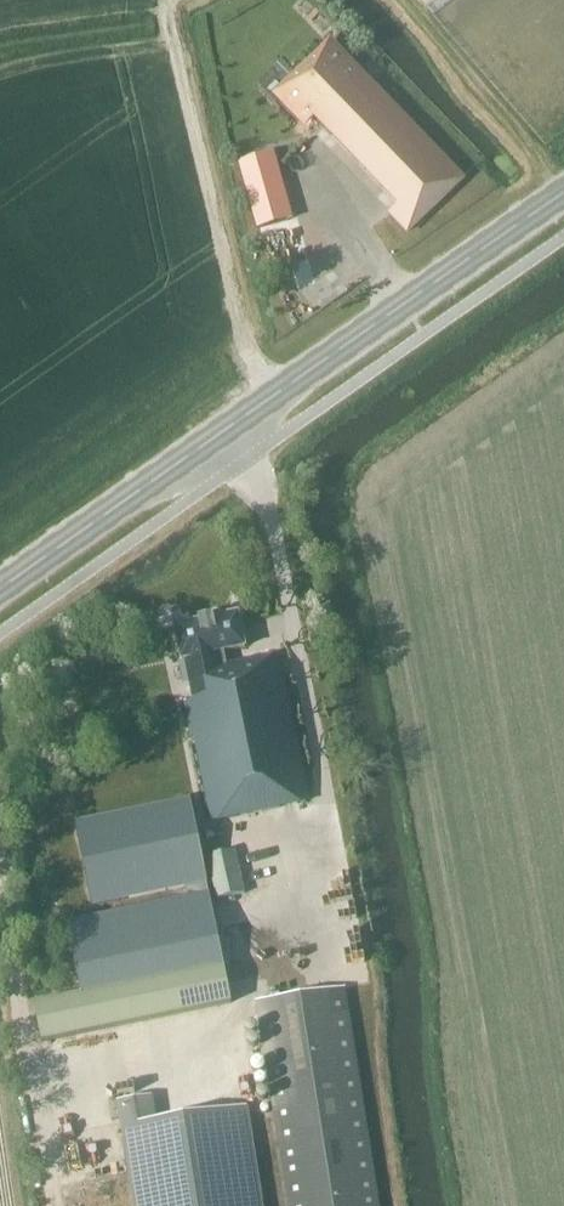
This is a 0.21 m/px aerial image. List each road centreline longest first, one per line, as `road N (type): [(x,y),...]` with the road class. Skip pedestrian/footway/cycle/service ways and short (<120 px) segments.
road 1 (primary): [(0,585),(563,191)]
road 2 (track): [(397,0),(563,195)]

